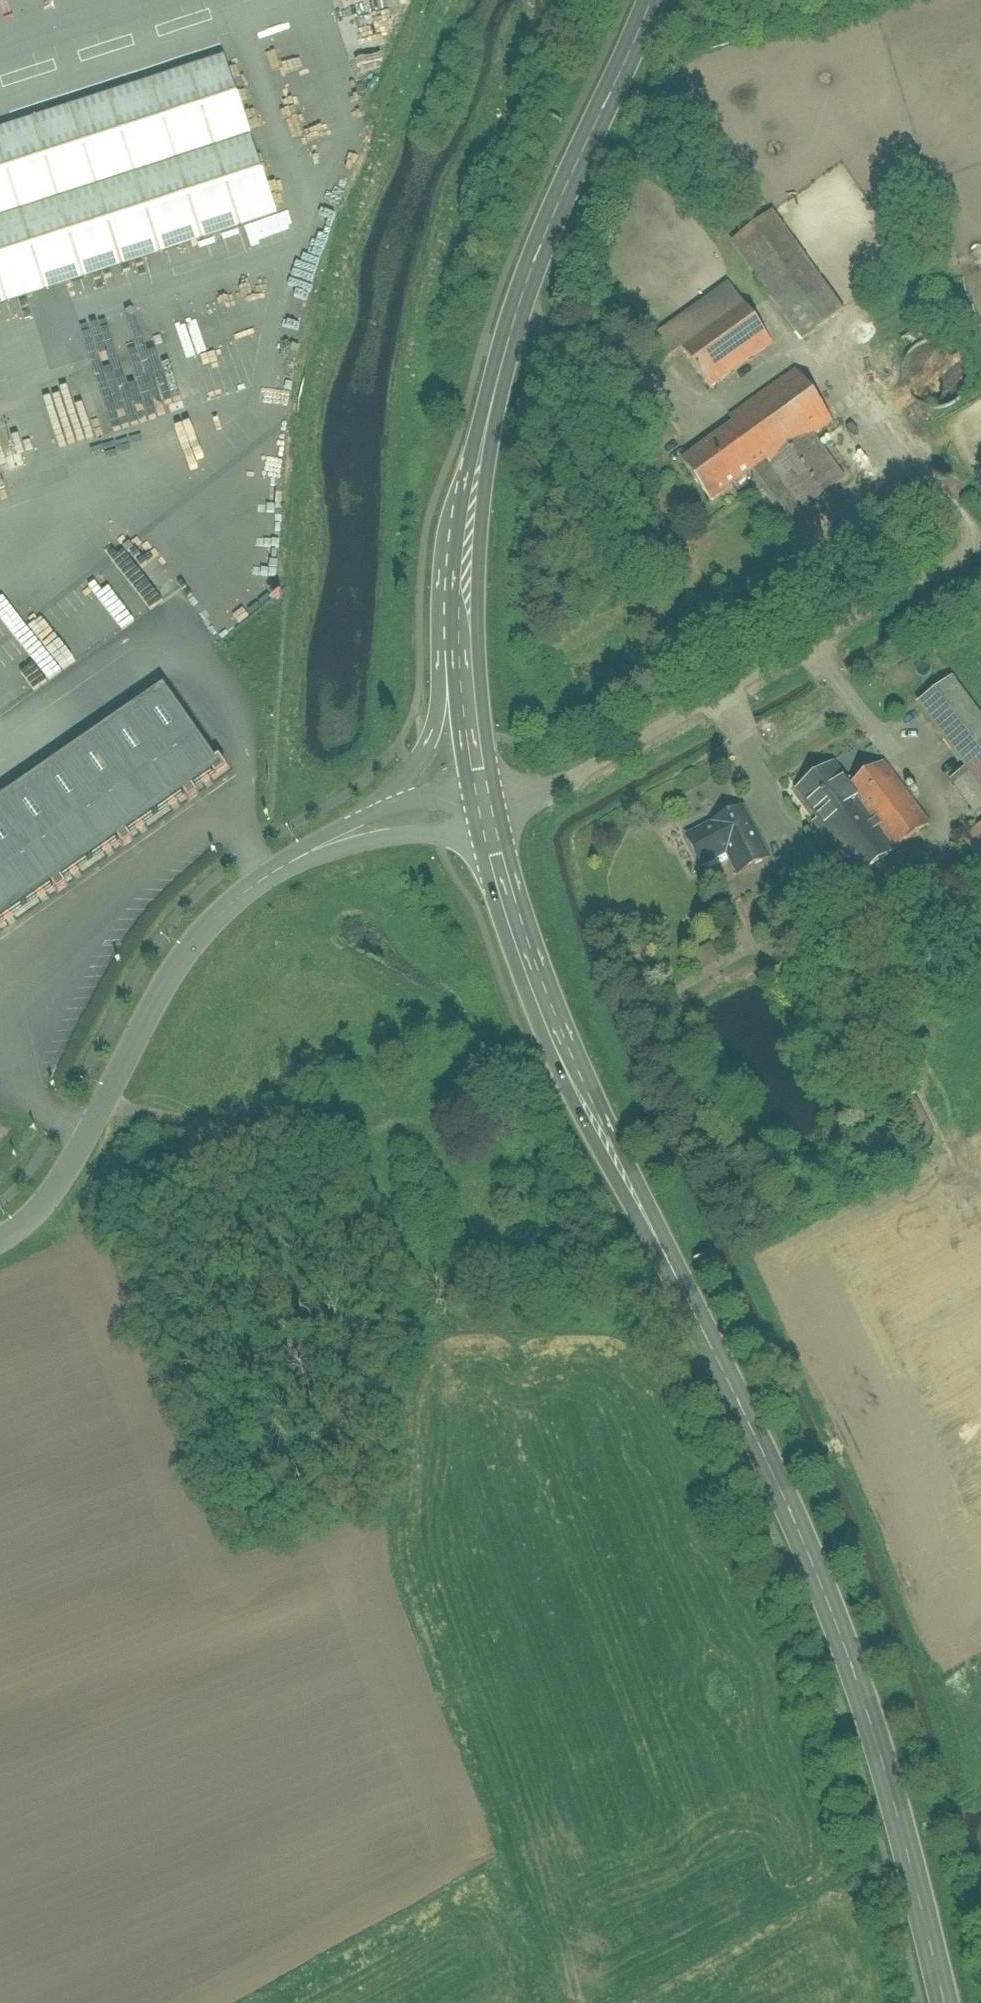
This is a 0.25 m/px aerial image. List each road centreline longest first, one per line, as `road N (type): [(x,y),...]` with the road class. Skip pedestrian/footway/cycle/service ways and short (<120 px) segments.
road 1 (primary): [(956,2002),(833,1596),(530,966),(487,805)]
road 2 (primary): [(465,697),(465,551),(500,366),(535,265),(652,0)]
road 3 (unclassified): [(980,545),(553,791),(487,805)]
road 4 (tertiary): [(0,1229),(38,1203),(182,957),(236,898),(269,881)]
road 5 (tertiary): [(269,881),(367,845),(468,829),(487,805)]
road 6 (primary): [(465,697),(401,777),(350,824)]
road 7 (tertiary): [(487,805),(444,796),(350,824)]

